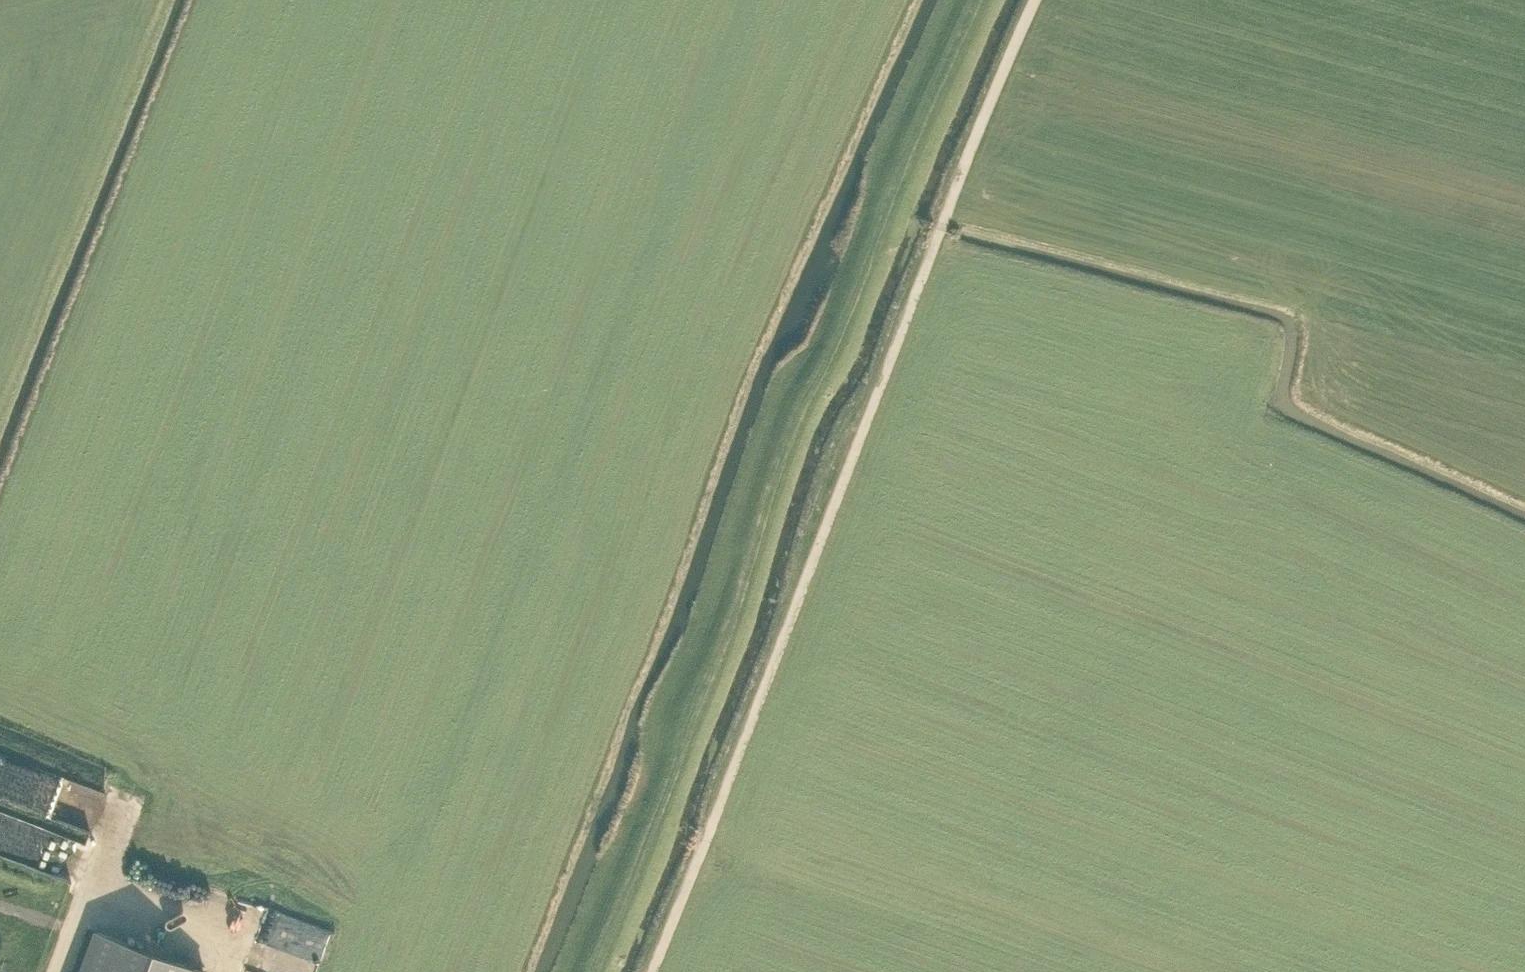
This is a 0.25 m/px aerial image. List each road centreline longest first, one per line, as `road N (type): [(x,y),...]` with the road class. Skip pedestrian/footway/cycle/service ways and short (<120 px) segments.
road 1 (track): [(650,971),(1036,0)]
road 2 (track): [(53,971),(82,897),(234,949),(226,971)]

